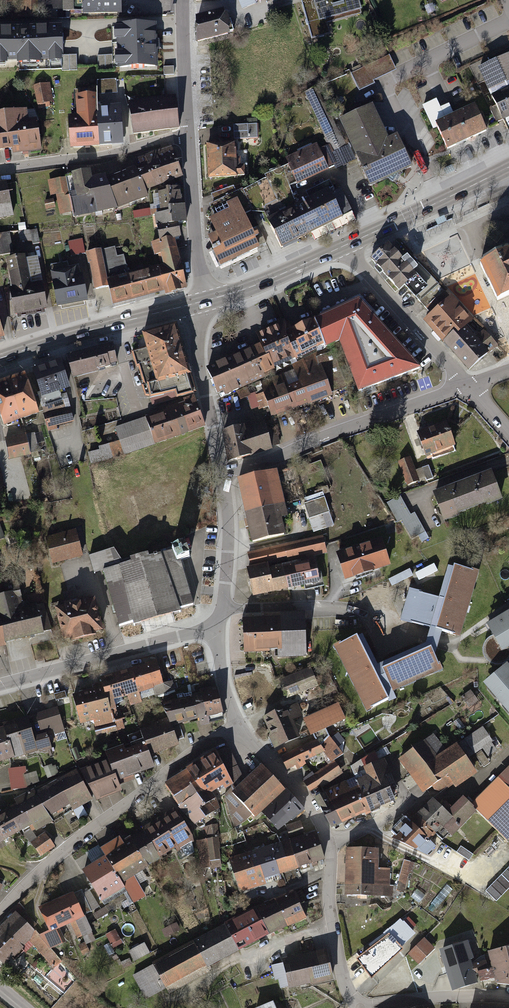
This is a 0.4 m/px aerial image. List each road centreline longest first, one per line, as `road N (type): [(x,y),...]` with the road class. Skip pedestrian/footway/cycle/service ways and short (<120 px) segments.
road 1 (residential): [(0,909),(42,867),(237,727)]
road 2 (residential): [(222,475),(469,385)]
road 3 (residential): [(0,685),(212,627)]
road 4 (primary): [(0,359),(201,302)]
road 5 (residential): [(0,166),(188,134)]
road 6 (residential): [(348,244),(469,385)]
road 7 (primary): [(348,244),(508,168)]
road 8 (residential): [(222,475),(198,360),(201,302)]
road 9 (residential): [(360,1007),(344,982),(334,929),(331,839)]
road 10 (residential): [(188,134),(201,302)]
road 11 (primary): [(201,302),(348,244)]
road 12 (residential): [(223,607),(374,615)]
road 13 (residential): [(508,996),(461,993),(360,1007)]
road 14 (residential): [(331,839),(237,727)]
road 15 (residential): [(184,0),(188,134)]
road 16 (residential): [(223,607),(229,533),(222,475)]

